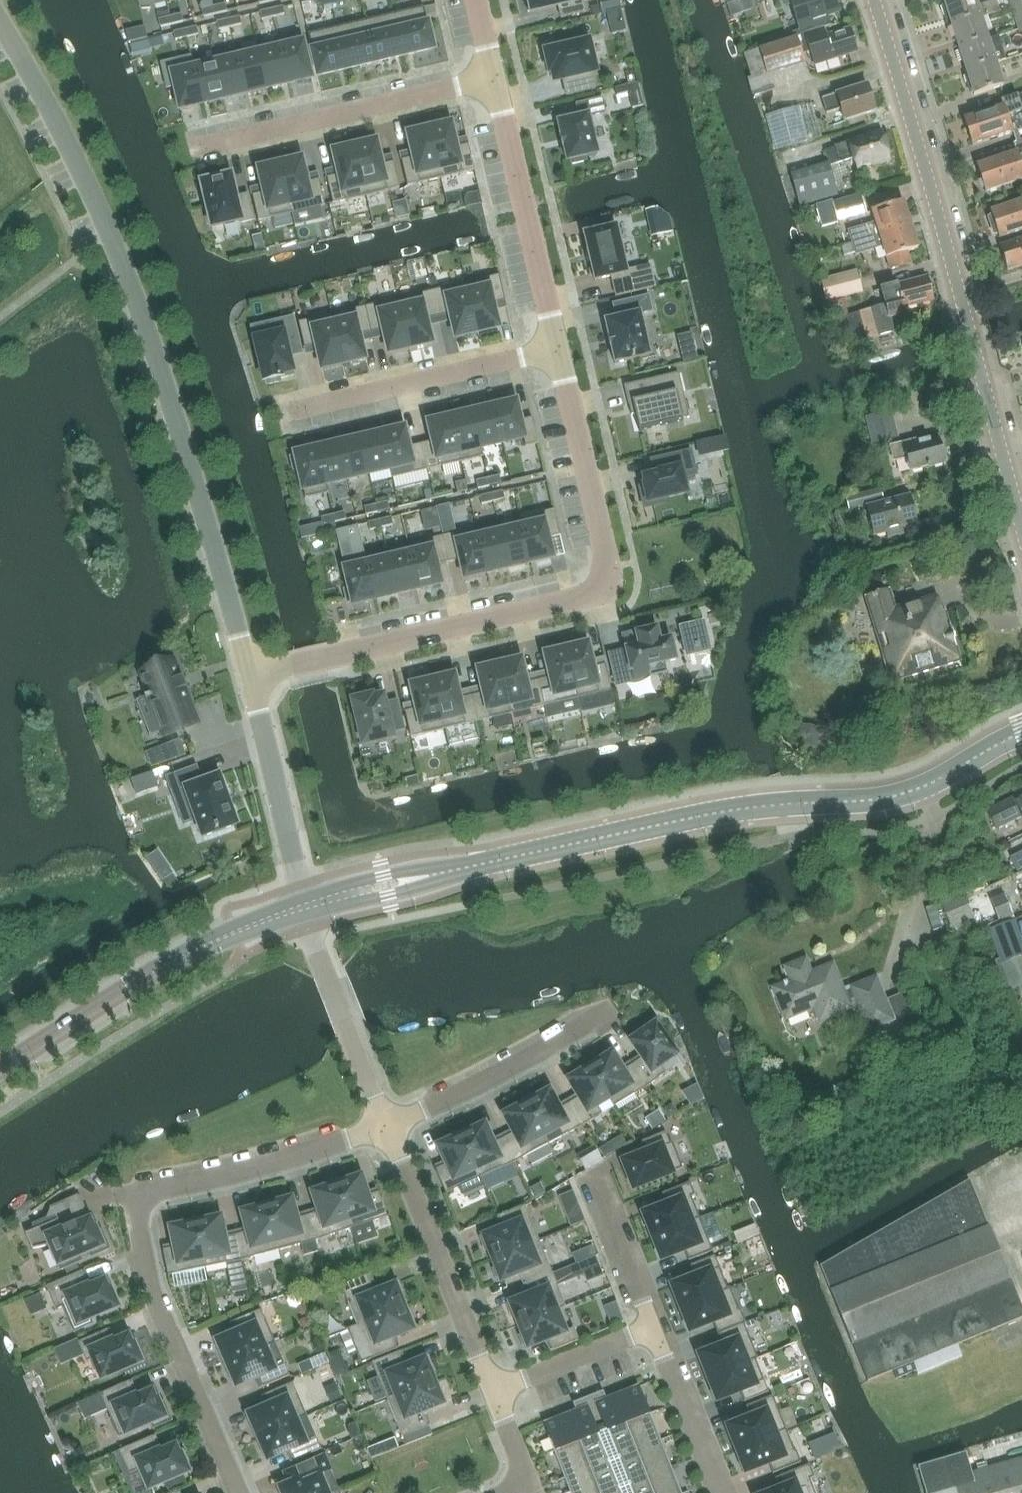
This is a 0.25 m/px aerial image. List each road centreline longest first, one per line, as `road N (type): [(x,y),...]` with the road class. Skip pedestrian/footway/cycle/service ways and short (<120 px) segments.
road 1 (tertiary): [(304,905),(682,819),(886,798),(1021,732)]
road 2 (unclassified): [(253,678),(157,355),(109,236),(0,20)]
road 3 (residential): [(253,678),(578,598),(595,587),(608,565),(556,349)]
road 4 (residential): [(239,1492),(151,1287),(136,1214),(141,1197),(386,1125)]
road 5 (tertiary): [(1021,522),(874,0)]
road 6 (tertiary): [(0,1068),(155,971),(304,905)]
road 7 (residential): [(493,80),(202,148)]
road 8 (residential): [(386,1125),(495,1389)]
road 9 (residential): [(556,349),(282,413)]
road 10 (residential): [(556,349),(493,80)]
road 11 (residential): [(386,1125),(611,1011)]
road 12 (residential): [(304,905),(386,1125)]
road 13 (unclassified): [(304,905),(253,678)]
road 14 (residential): [(721,1492),(653,1328)]
road 15 (residential): [(653,1328),(495,1389)]
road 16 (residential): [(653,1328),(600,1188)]

